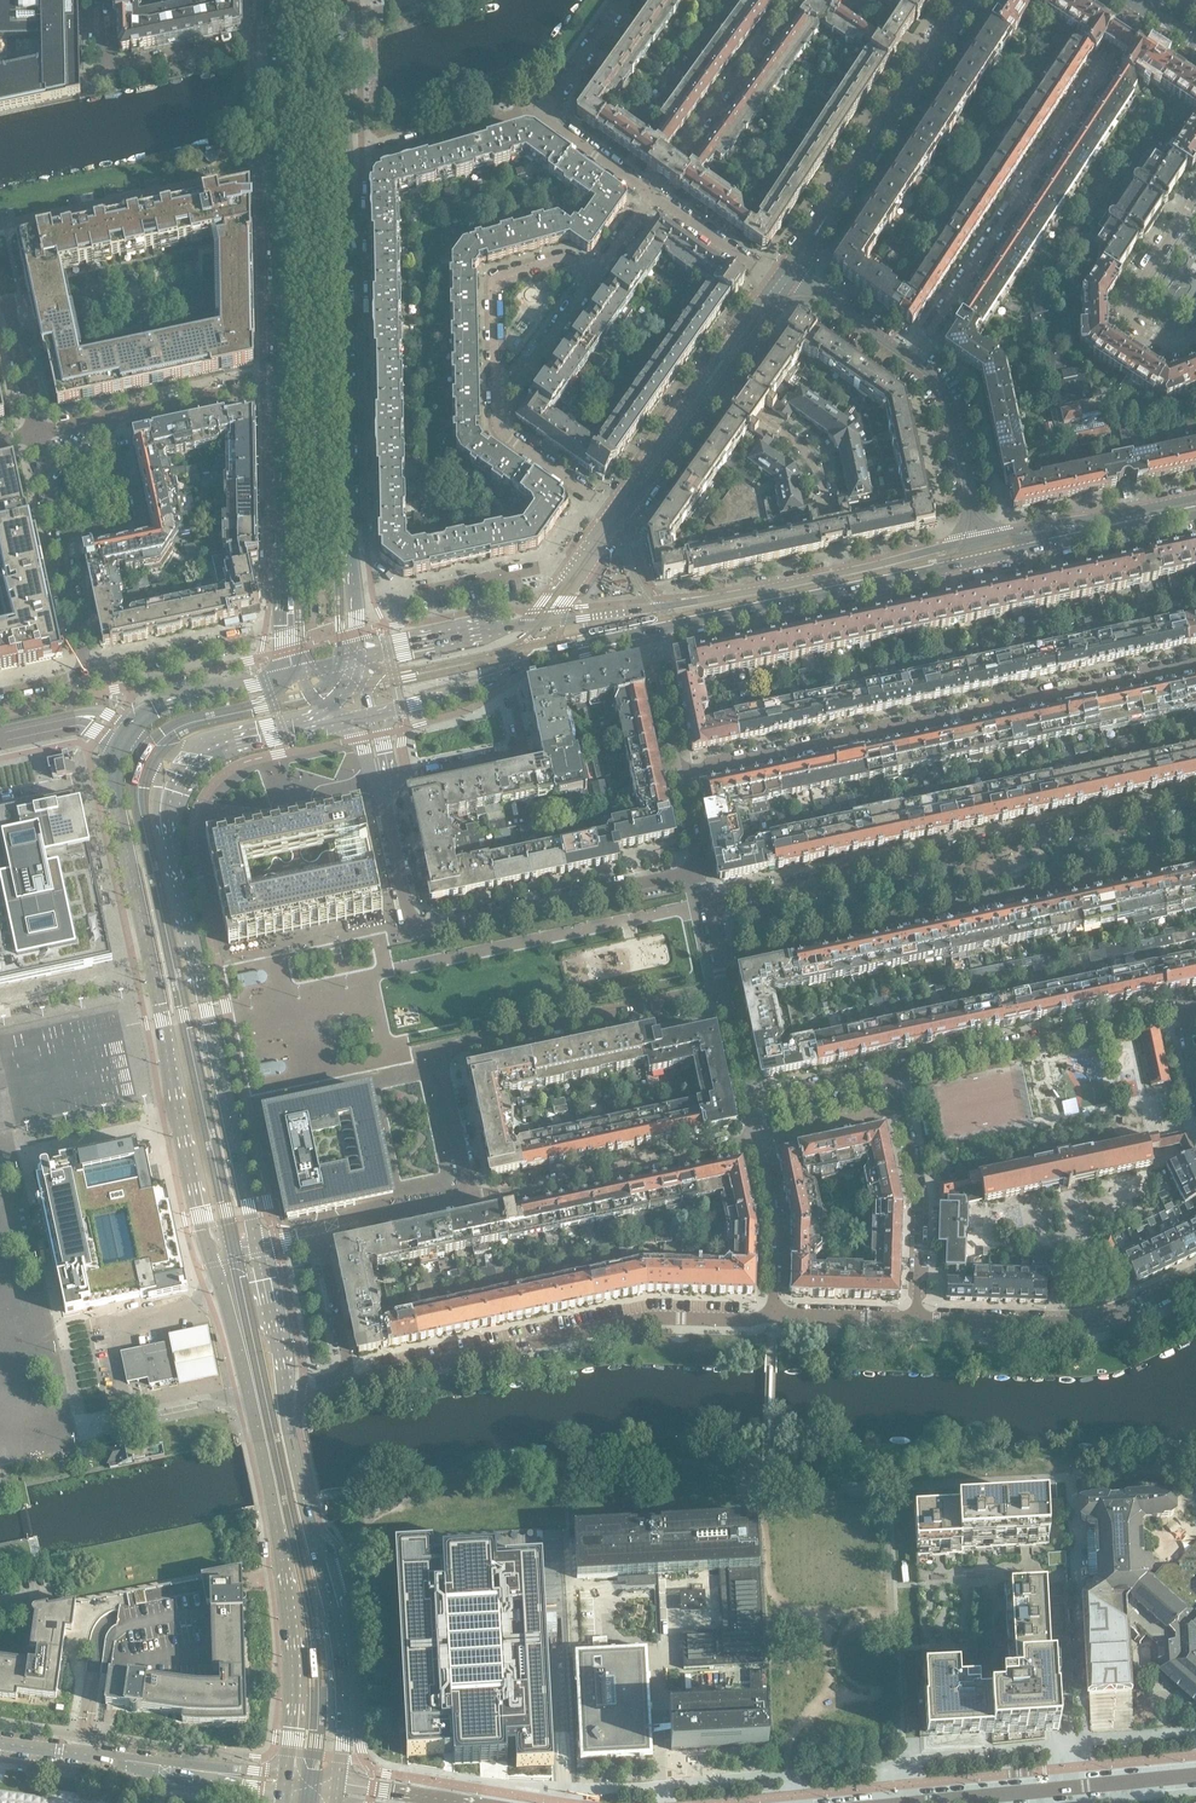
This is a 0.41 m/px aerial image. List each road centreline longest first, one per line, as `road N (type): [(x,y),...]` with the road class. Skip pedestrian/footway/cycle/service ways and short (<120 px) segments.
road 1 (secondary): [(214,1250),(278,1518),(294,1628),(288,1783)]
road 2 (residential): [(680,769),(1195,662)]
road 3 (secondary): [(122,746),(117,795),(214,1250)]
road 4 (residential): [(1195,799),(705,902)]
road 5 (secondary): [(356,659),(346,160)]
road 6 (residential): [(717,958),(1195,859)]
road 7 (secondary): [(256,1241),(170,806)]
road 8 (residential): [(698,871),(417,926),(408,918),(378,788)]
road 9 (residential): [(473,1199),(446,1055),(724,991)]
road 10 (residential): [(909,363),(1143,8)]
road 11 (secondary): [(337,1793),(344,1678),(285,1390)]
road 12 (residential): [(378,1375),(649,1318),(773,1316)]
road 13 (secondary): [(645,625),(980,554)]
road 14 (secondary): [(274,64),(282,381)]
road 15 (residential): [(891,1074),(1186,1007)]
road 16 (unclassified): [(288,1783),(0,1744)]
road 17 (residential): [(758,1143),(473,1199)]
road 18 (residential): [(914,1319),(1097,1321),(1195,1278)]
road 19 (unclassified): [(916,1802),(1195,1774)]
road 20 (tertiary): [(775,279),(637,482)]
road 21 (secondary): [(282,381),(285,624)]
road 22 (residential): [(496,417),(496,282),(558,259),(594,276)]
road 23 (residential): [(99,0),(106,65),(242,44),(274,64)]
road 24 (residential): [(652,194),(794,0)]
road 25 (residential): [(378,788),(528,754),(514,669)]
road 26 (residential): [(1195,197),(1128,309),(1133,322),(1166,346),(1195,333)]
road 27 (secondary): [(839,572),(626,612)]
road 28 (residential): [(320,1228),(348,1365),(339,1377),(285,1390)]
road 29 (residential): [(914,1319),(917,1192),(900,1114)]
road 30 (residential): [(285,624),(252,638),(88,676)]
road 31 (residential): [(346,160),(541,108)]
road 32 (residential): [(977,541),(942,399),(909,363)]
road 33 (residential): [(757,418),(800,448),(819,475),(839,572)]
road 34 (tertiary): [(833,206),(933,53)]
road 35 (secondary): [(300,674),(175,704),(132,730)]
road 36 (residential): [(108,418),(282,381)]
road 37 (residential): [(758,1143),(775,1224),(773,1316)]
road 38 (residential): [(496,417),(594,276)]
road 39 (residential): [(60,536),(124,516),(108,418)]
road 40 (residential): [(618,512),(506,436),(496,417)]
road 41 (secondary): [(1132,519),(977,541)]
road 42 (secondary): [(980,554),(1132,519)]
road 43 (residential): [(320,1228),(473,1199)]
road 44 (secondary): [(285,1390),(256,1241)]
road 45 (residential): [(775,279),(652,194)]
road 46 (residential): [(680,769),(645,625)]
road 47 (residential): [(758,1143),(900,1114)]
road 48 (residential): [(749,1103),(891,1074)]
road 49 (residential): [(909,363),(792,281)]
road 50 (residential): [(88,676),(60,536)]
road 51 (secondary): [(977,541),(839,572)]
road 52 (secondary): [(514,669),(536,649),(645,625)]
road 53 (residential): [(773,1316),(914,1319)]
road 54 (residential): [(652,194),(541,108)]
road 55 (residential): [(541,108),(558,97),(626,0)]
road 56 (tertiary): [(715,389),(792,281)]
road 57 (secondary): [(346,160),(340,29)]
road 58 (residential): [(9,305),(35,432)]
road 59 (secondary): [(207,747),(332,716)]
road 60 (tertiary): [(637,482),(654,472),(715,389)]
road 61 (secondary): [(400,708),(514,669)]

